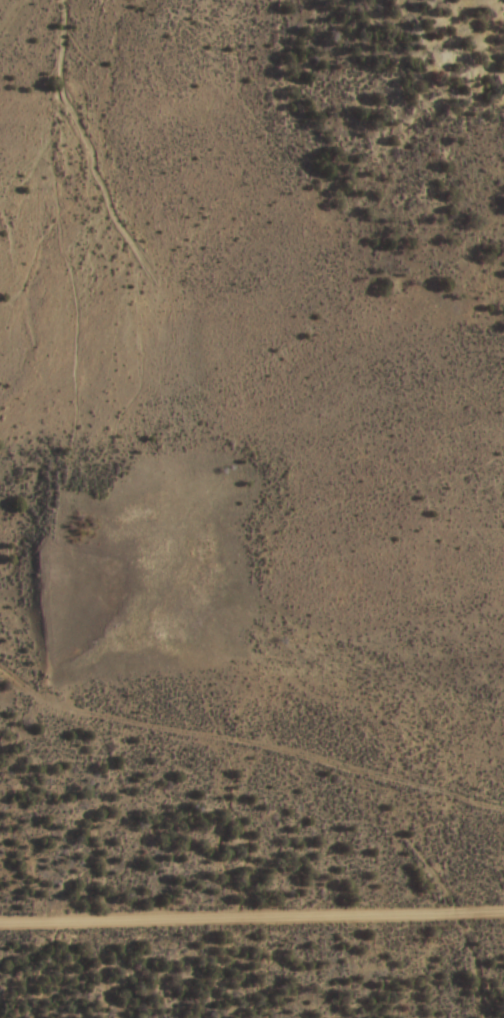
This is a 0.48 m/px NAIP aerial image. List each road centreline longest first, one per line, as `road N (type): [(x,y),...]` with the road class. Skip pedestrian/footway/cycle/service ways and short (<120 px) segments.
road 1 (tertiary): [(503,934),(350,917),(0,941)]

